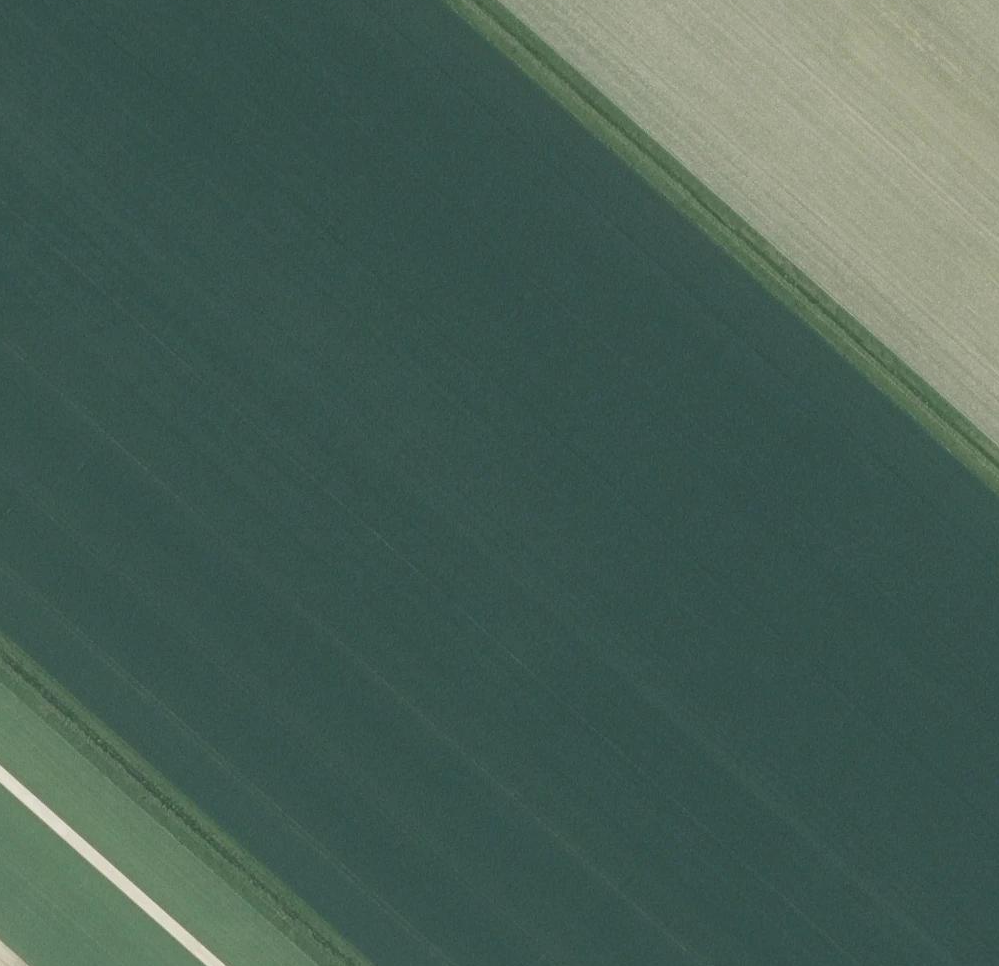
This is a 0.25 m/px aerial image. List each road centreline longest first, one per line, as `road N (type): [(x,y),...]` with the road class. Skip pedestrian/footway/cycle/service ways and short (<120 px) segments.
road 1 (track): [(0,773),(217,965)]

